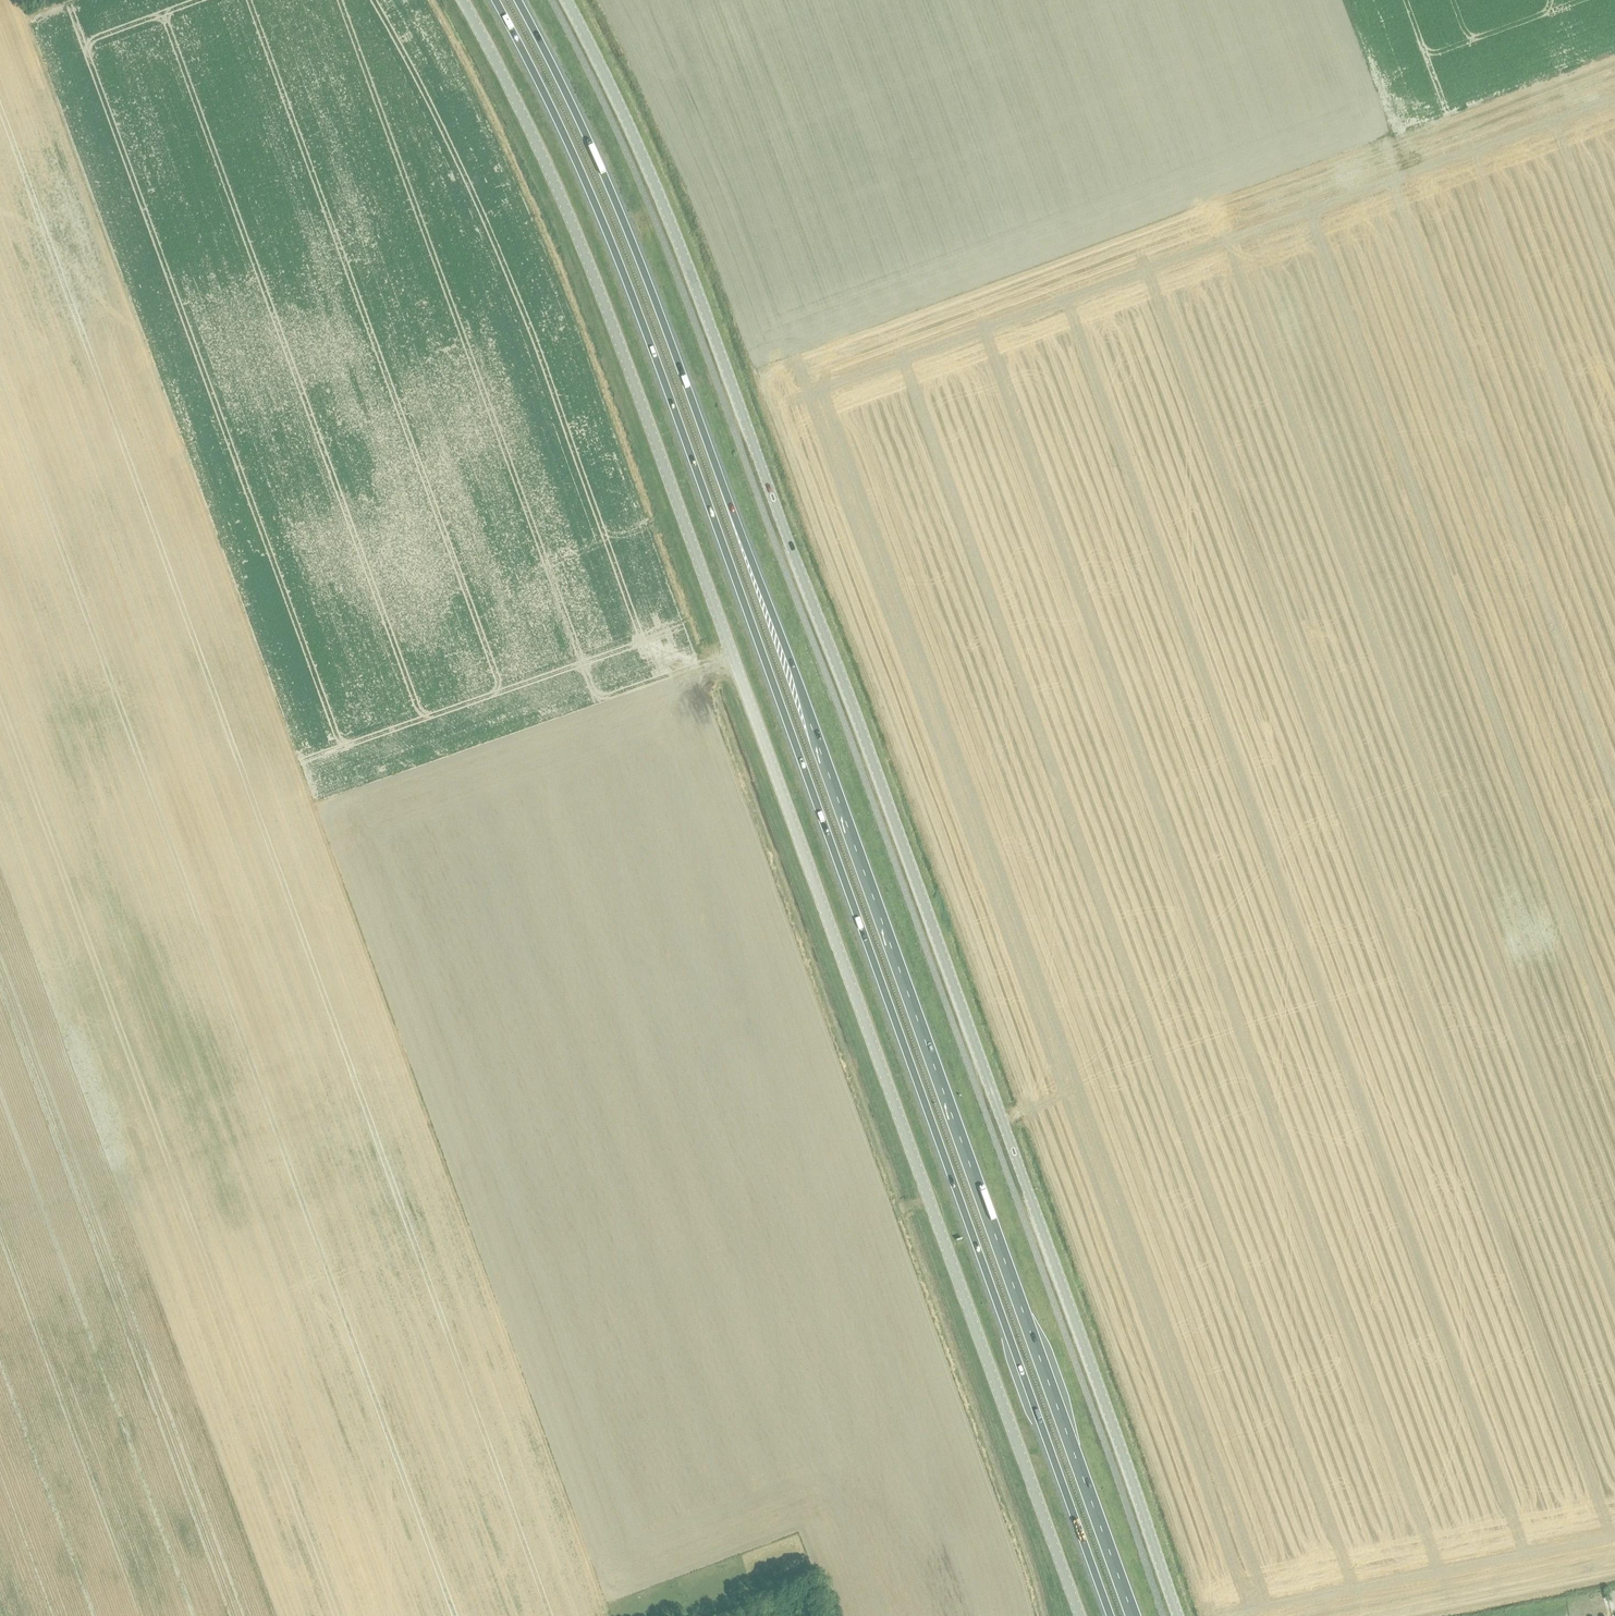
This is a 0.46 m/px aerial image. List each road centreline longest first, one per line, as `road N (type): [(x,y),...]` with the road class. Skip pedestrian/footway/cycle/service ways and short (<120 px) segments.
road 1 (unclassified): [(461,0),(583,253),(1080,1615)]
road 2 (trunk): [(1133,1615),(629,236),(517,0)]
road 3 (trunk): [(495,0),(585,181),(665,383),(1110,1615)]
road 4 (tertiary): [(566,0),(641,153),(724,364),(1178,1615)]

